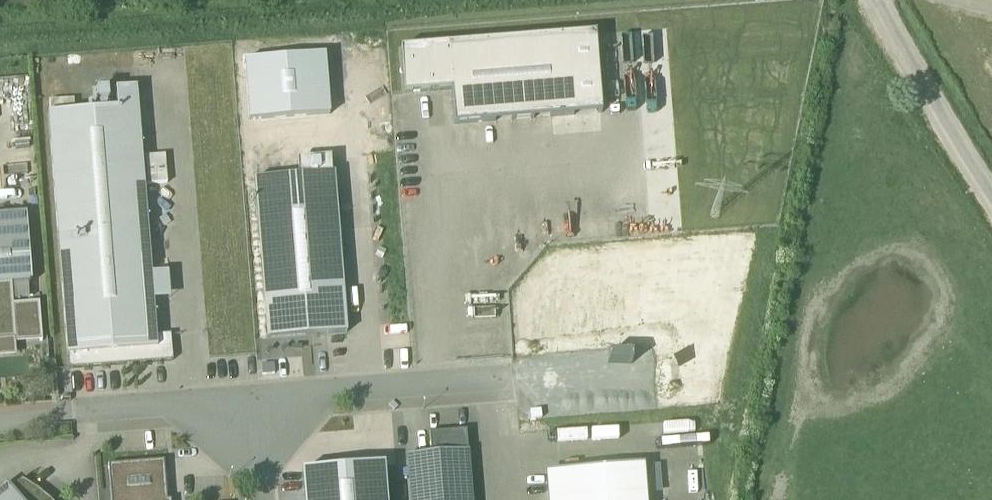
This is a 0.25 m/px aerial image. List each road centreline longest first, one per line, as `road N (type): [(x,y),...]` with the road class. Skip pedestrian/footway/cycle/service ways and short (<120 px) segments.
road 1 (residential): [(245,408),(503,388)]
road 2 (residential): [(991,196),(877,0)]
road 3 (residential): [(245,408),(103,419)]

